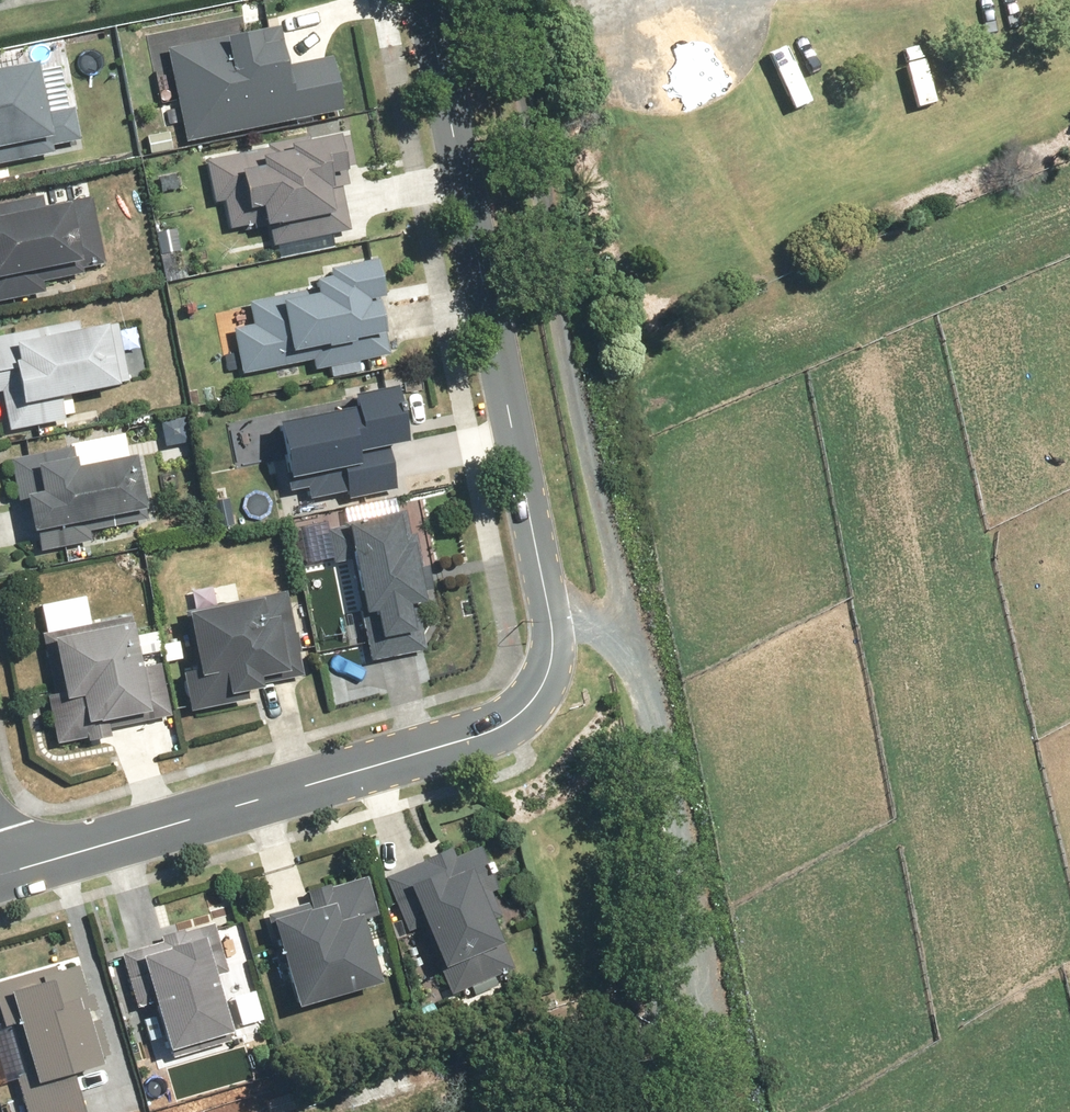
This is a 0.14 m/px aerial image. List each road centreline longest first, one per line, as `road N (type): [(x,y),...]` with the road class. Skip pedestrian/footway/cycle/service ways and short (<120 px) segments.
road 1 (track): [(507,0),(628,633),(552,635)]
road 2 (residential): [(430,0),(552,635)]
road 3 (residential): [(0,875),(476,738),(526,711),(546,679),(552,635)]
road 4 (residential): [(628,633),(725,1111)]

